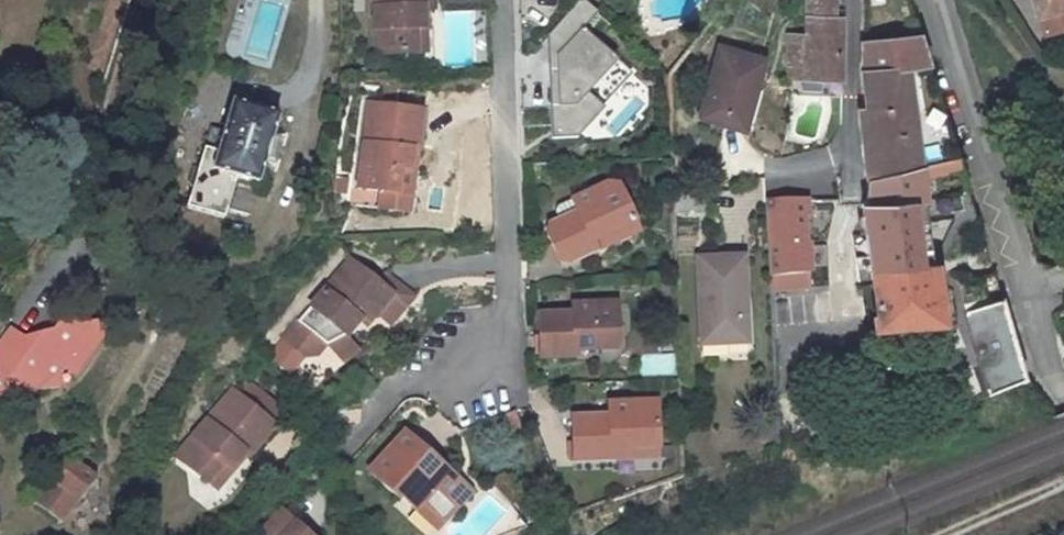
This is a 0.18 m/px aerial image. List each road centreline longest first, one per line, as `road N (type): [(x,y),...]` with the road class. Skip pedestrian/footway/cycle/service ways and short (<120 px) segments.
road 1 (residential): [(937,0),(1063,391)]
road 2 (residential): [(472,364),(512,324),(498,0)]
road 3 (track): [(140,0),(72,221)]
road 4 (residential): [(853,0),(853,161)]

